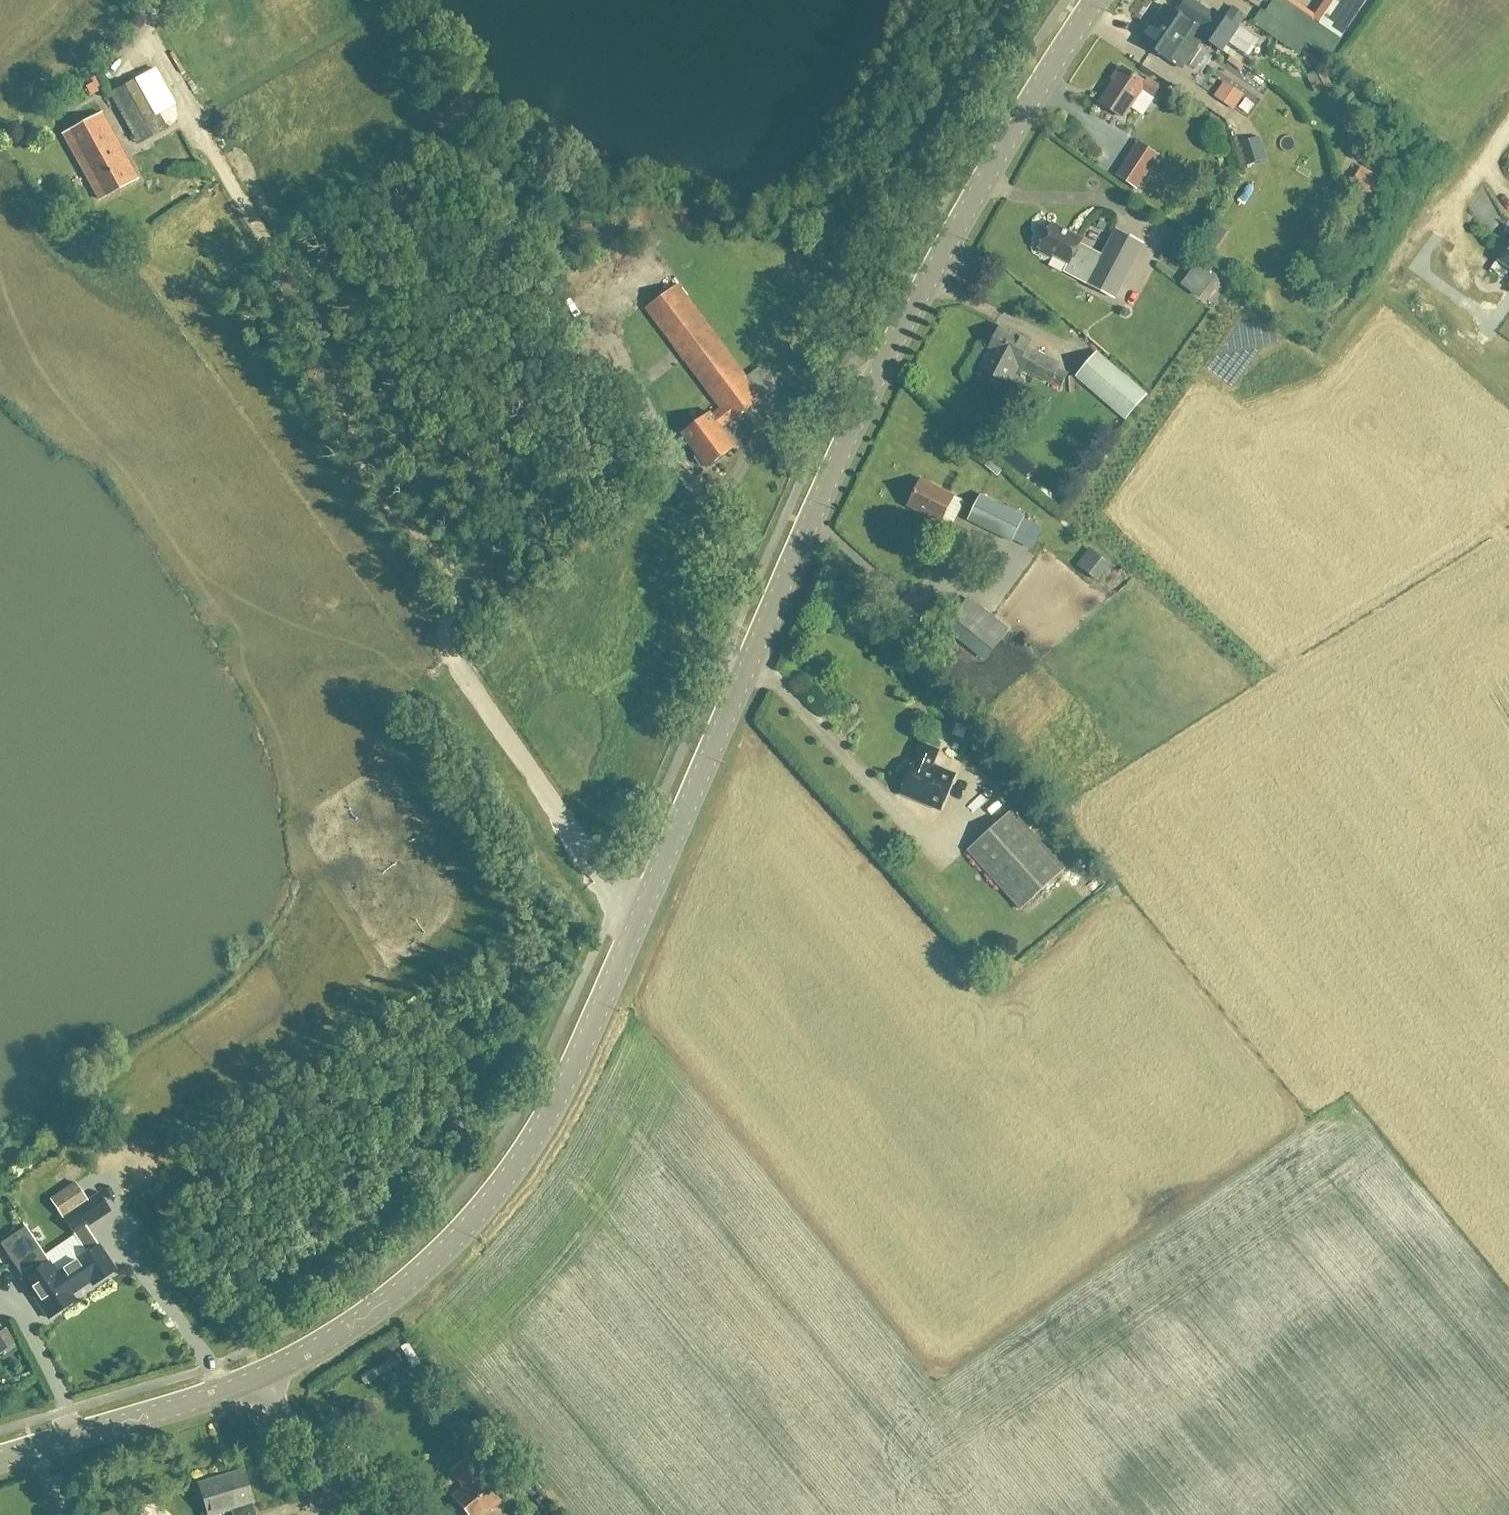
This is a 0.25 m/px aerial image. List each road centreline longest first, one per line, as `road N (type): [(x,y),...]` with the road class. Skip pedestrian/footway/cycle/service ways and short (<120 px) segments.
road 1 (tertiary): [(256,1378),(336,1343),(406,1290),(458,1245),(539,1144),(862,425),(1021,126),(1106,0)]
road 2 (tertiary): [(0,1465),(256,1378)]
road 3 (unclassified): [(256,1378),(365,1514)]

